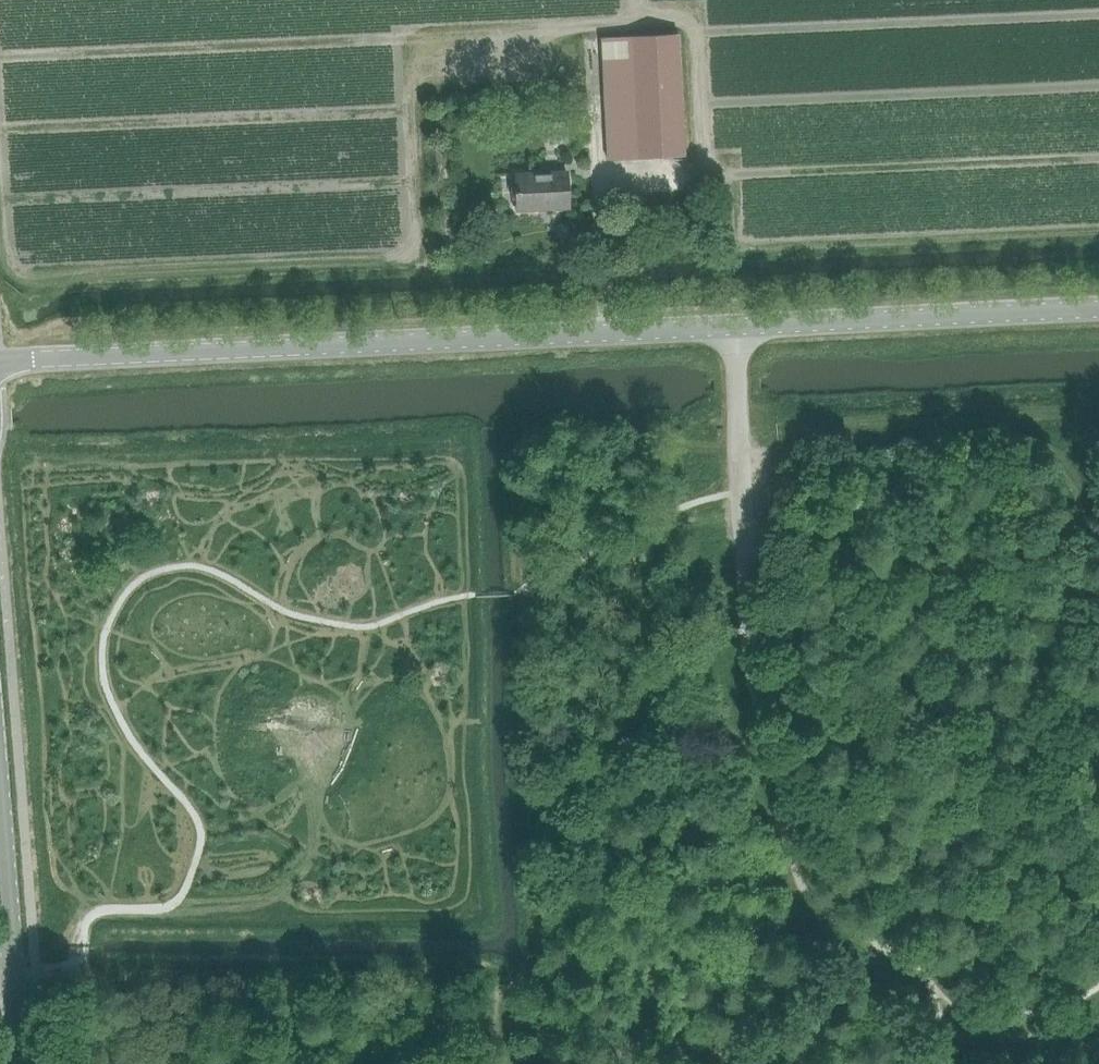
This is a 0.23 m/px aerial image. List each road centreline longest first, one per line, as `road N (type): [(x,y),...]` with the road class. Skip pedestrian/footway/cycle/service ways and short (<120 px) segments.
road 1 (unclassified): [(0,364),(1098,310)]
road 2 (unclassified): [(21,1063),(0,788)]

